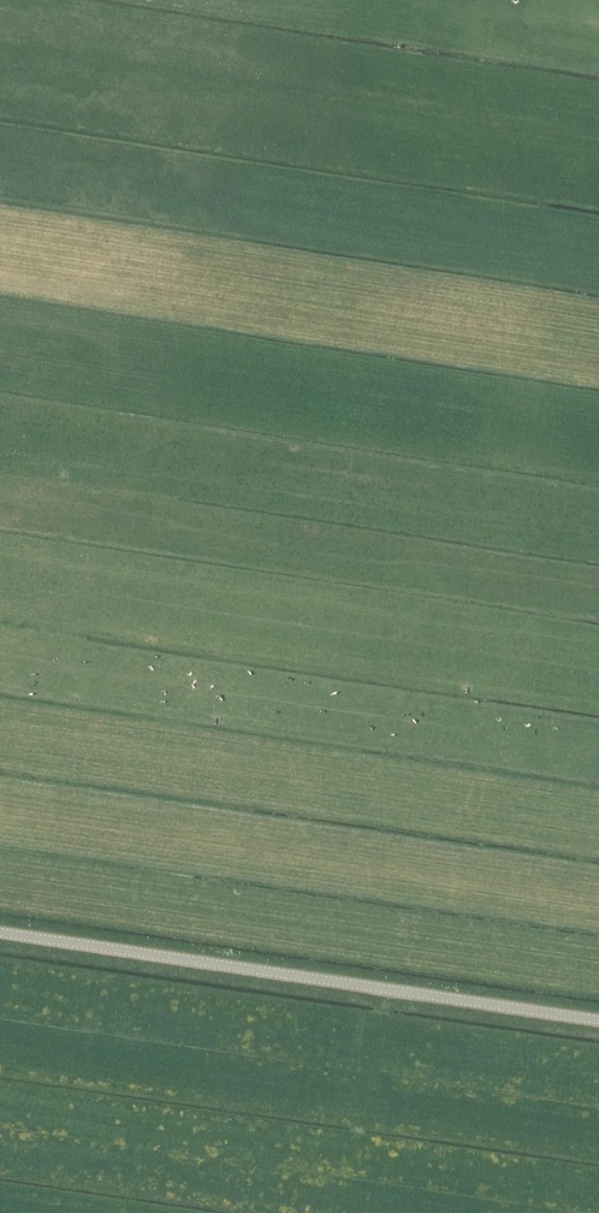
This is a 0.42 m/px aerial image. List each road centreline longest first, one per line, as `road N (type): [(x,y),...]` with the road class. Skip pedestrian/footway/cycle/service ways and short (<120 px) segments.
road 1 (track): [(0,490),(598,585)]
road 2 (tertiary): [(598,1019),(0,933)]

